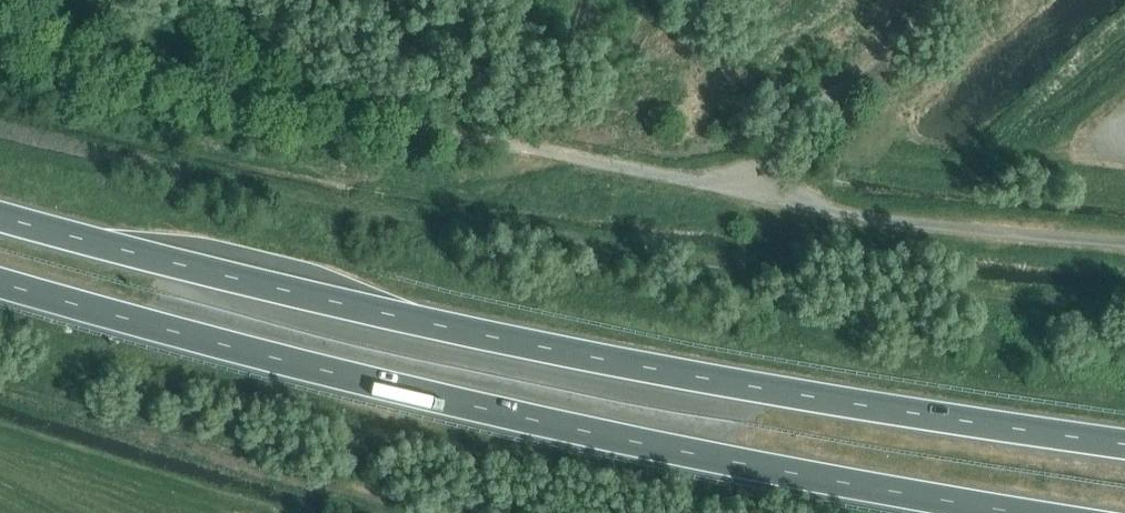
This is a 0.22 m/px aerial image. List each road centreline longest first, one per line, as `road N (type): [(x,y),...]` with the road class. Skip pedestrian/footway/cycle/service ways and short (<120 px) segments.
road 1 (trunk): [(1124,445),(597,358),(0,217)]
road 2 (trunk): [(0,284),(584,432),(1024,512)]
road 3 (track): [(456,132),(158,76),(103,53),(33,0)]

